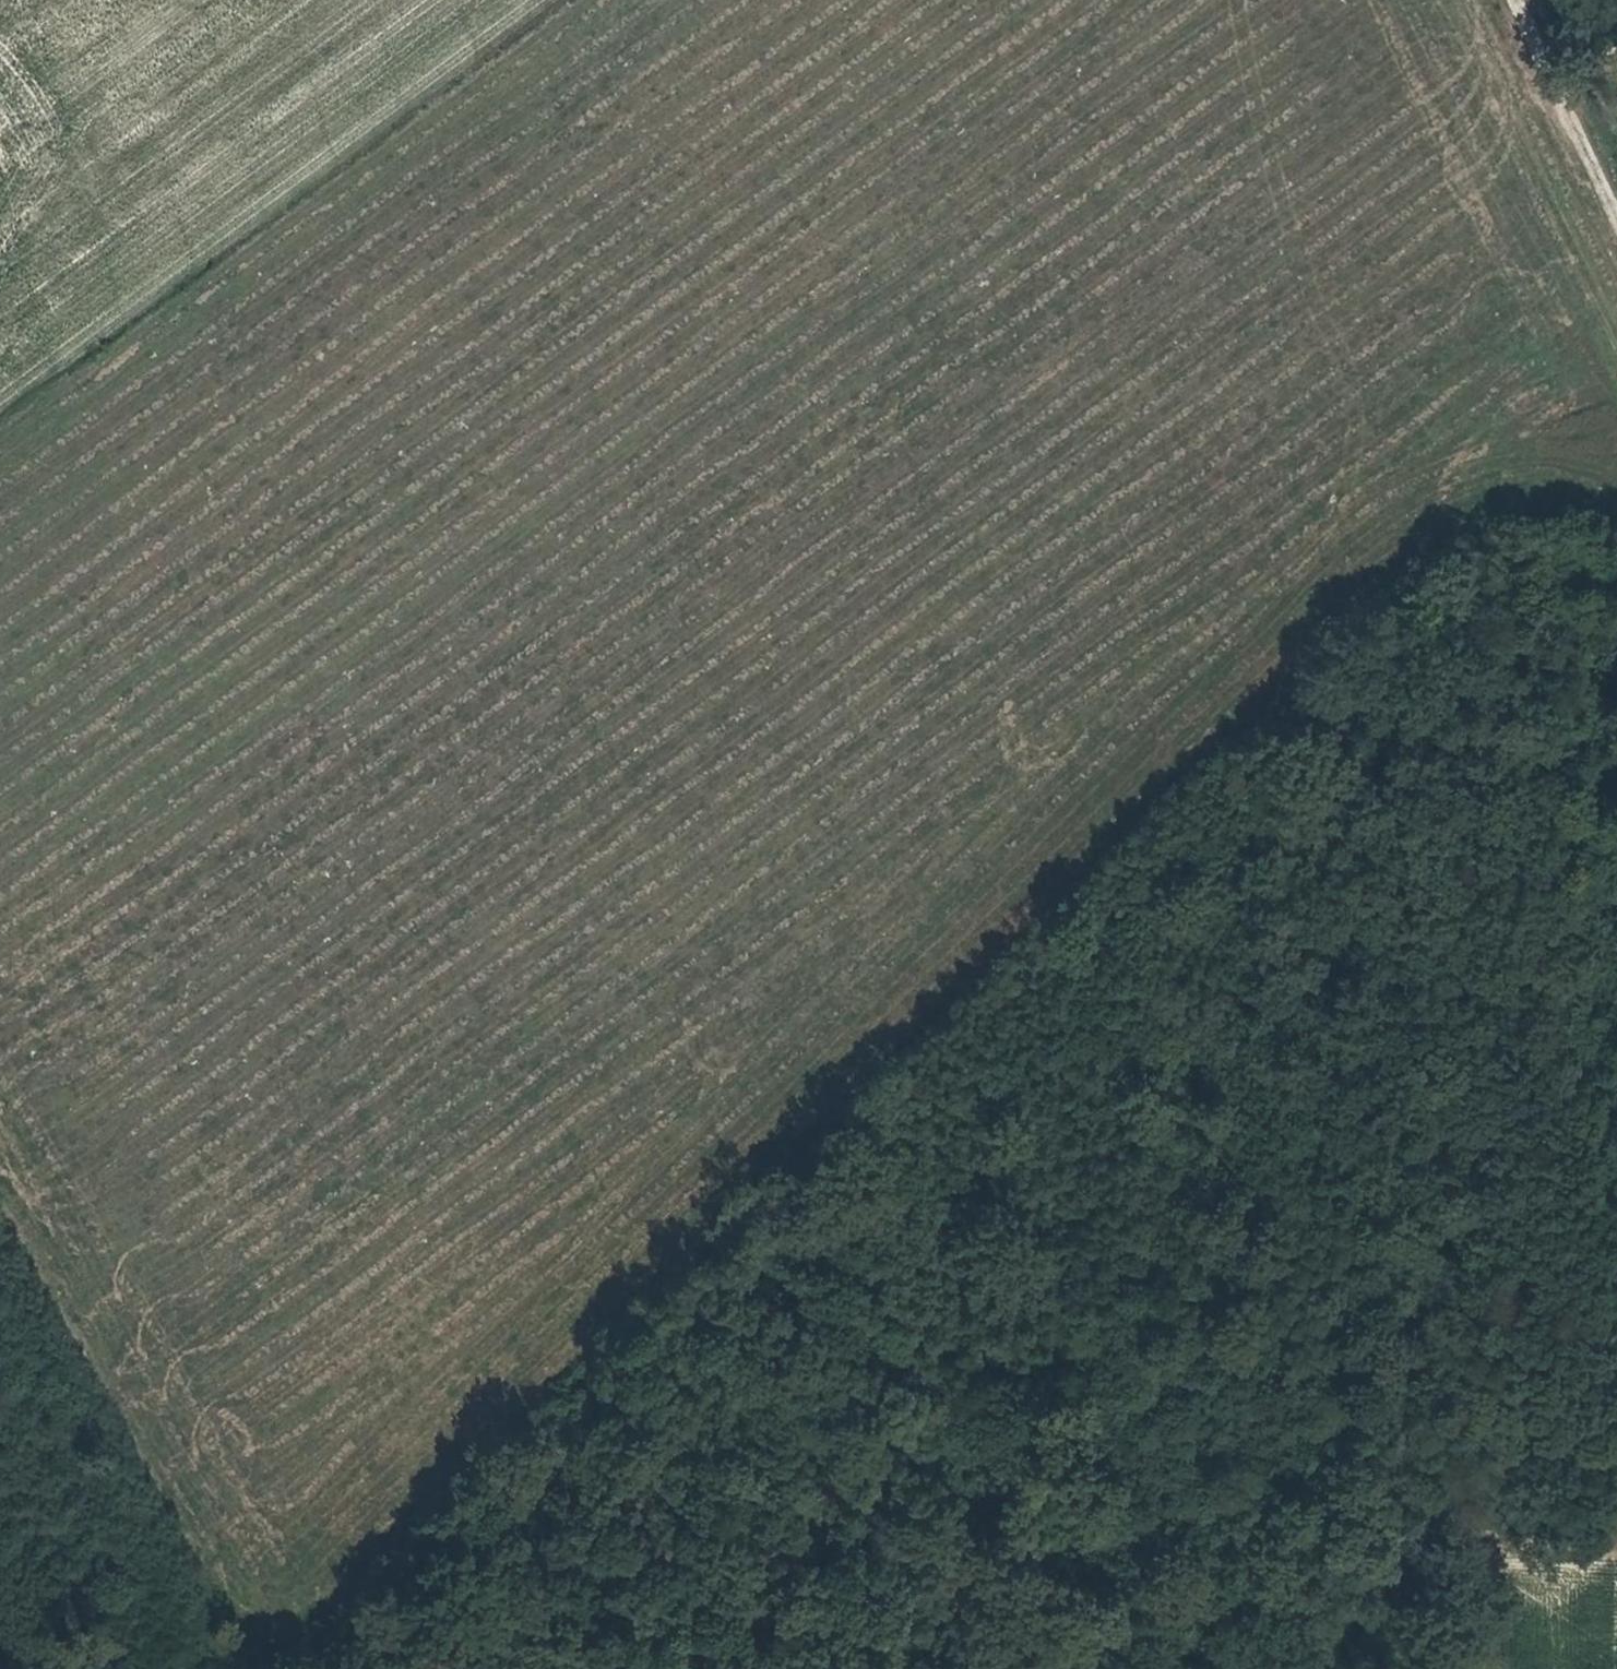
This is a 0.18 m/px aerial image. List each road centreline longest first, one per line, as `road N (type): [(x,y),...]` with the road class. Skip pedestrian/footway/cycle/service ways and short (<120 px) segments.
road 1 (track): [(1616,188),(1528,0)]

